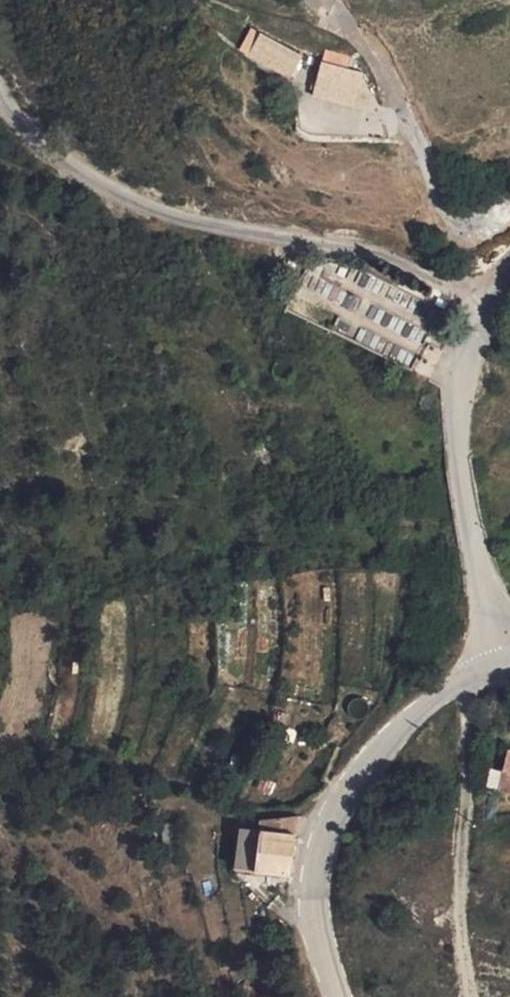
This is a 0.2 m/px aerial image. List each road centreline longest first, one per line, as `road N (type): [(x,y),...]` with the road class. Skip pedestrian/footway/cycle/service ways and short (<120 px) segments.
road 1 (residential): [(495,303),(366,250),(170,218),(118,200),(46,154),(0,80)]
road 2 (secondary): [(339,996),(320,935),(316,871),(341,809),(369,763),(430,701),(509,662)]
road 3 (tertiary): [(509,662),(472,555),(455,429),(466,363),(495,303)]
road 4 (track): [(458,682),(459,898),(470,996)]

